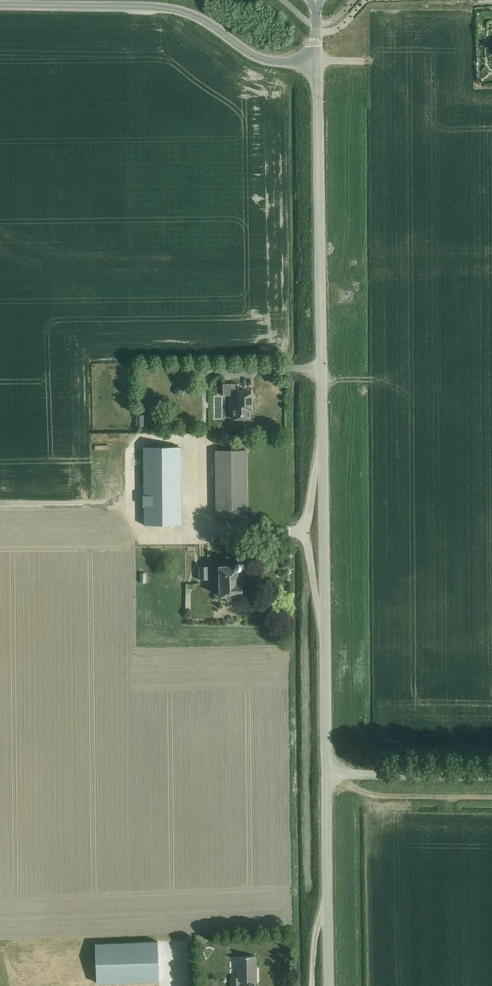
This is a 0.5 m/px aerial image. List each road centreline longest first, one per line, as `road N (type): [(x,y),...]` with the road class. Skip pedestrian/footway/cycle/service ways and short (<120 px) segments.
road 1 (unclassified): [(325,773),(317,62)]
road 2 (unclassified): [(0,5),(176,10),(261,59),(317,62)]
road 3 (unclassified): [(329,985),(325,773)]
road 4 (unclassified): [(491,775),(325,773)]
road 5 (track): [(135,503),(0,504)]

